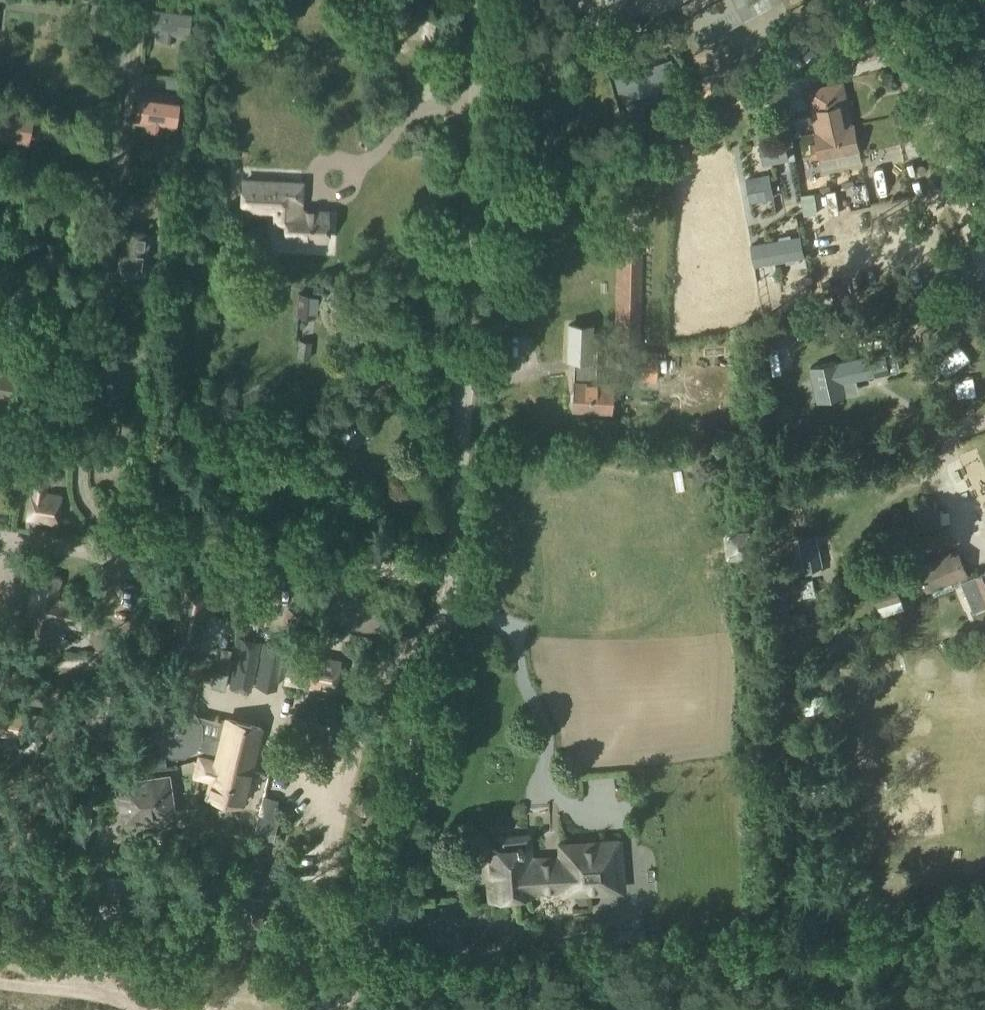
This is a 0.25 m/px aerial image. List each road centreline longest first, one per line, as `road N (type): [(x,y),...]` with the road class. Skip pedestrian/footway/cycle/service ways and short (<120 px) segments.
road 1 (residential): [(367,965),(457,541),(479,0)]
road 2 (track): [(984,255),(879,0)]
road 3 (track): [(0,986),(185,1009)]

